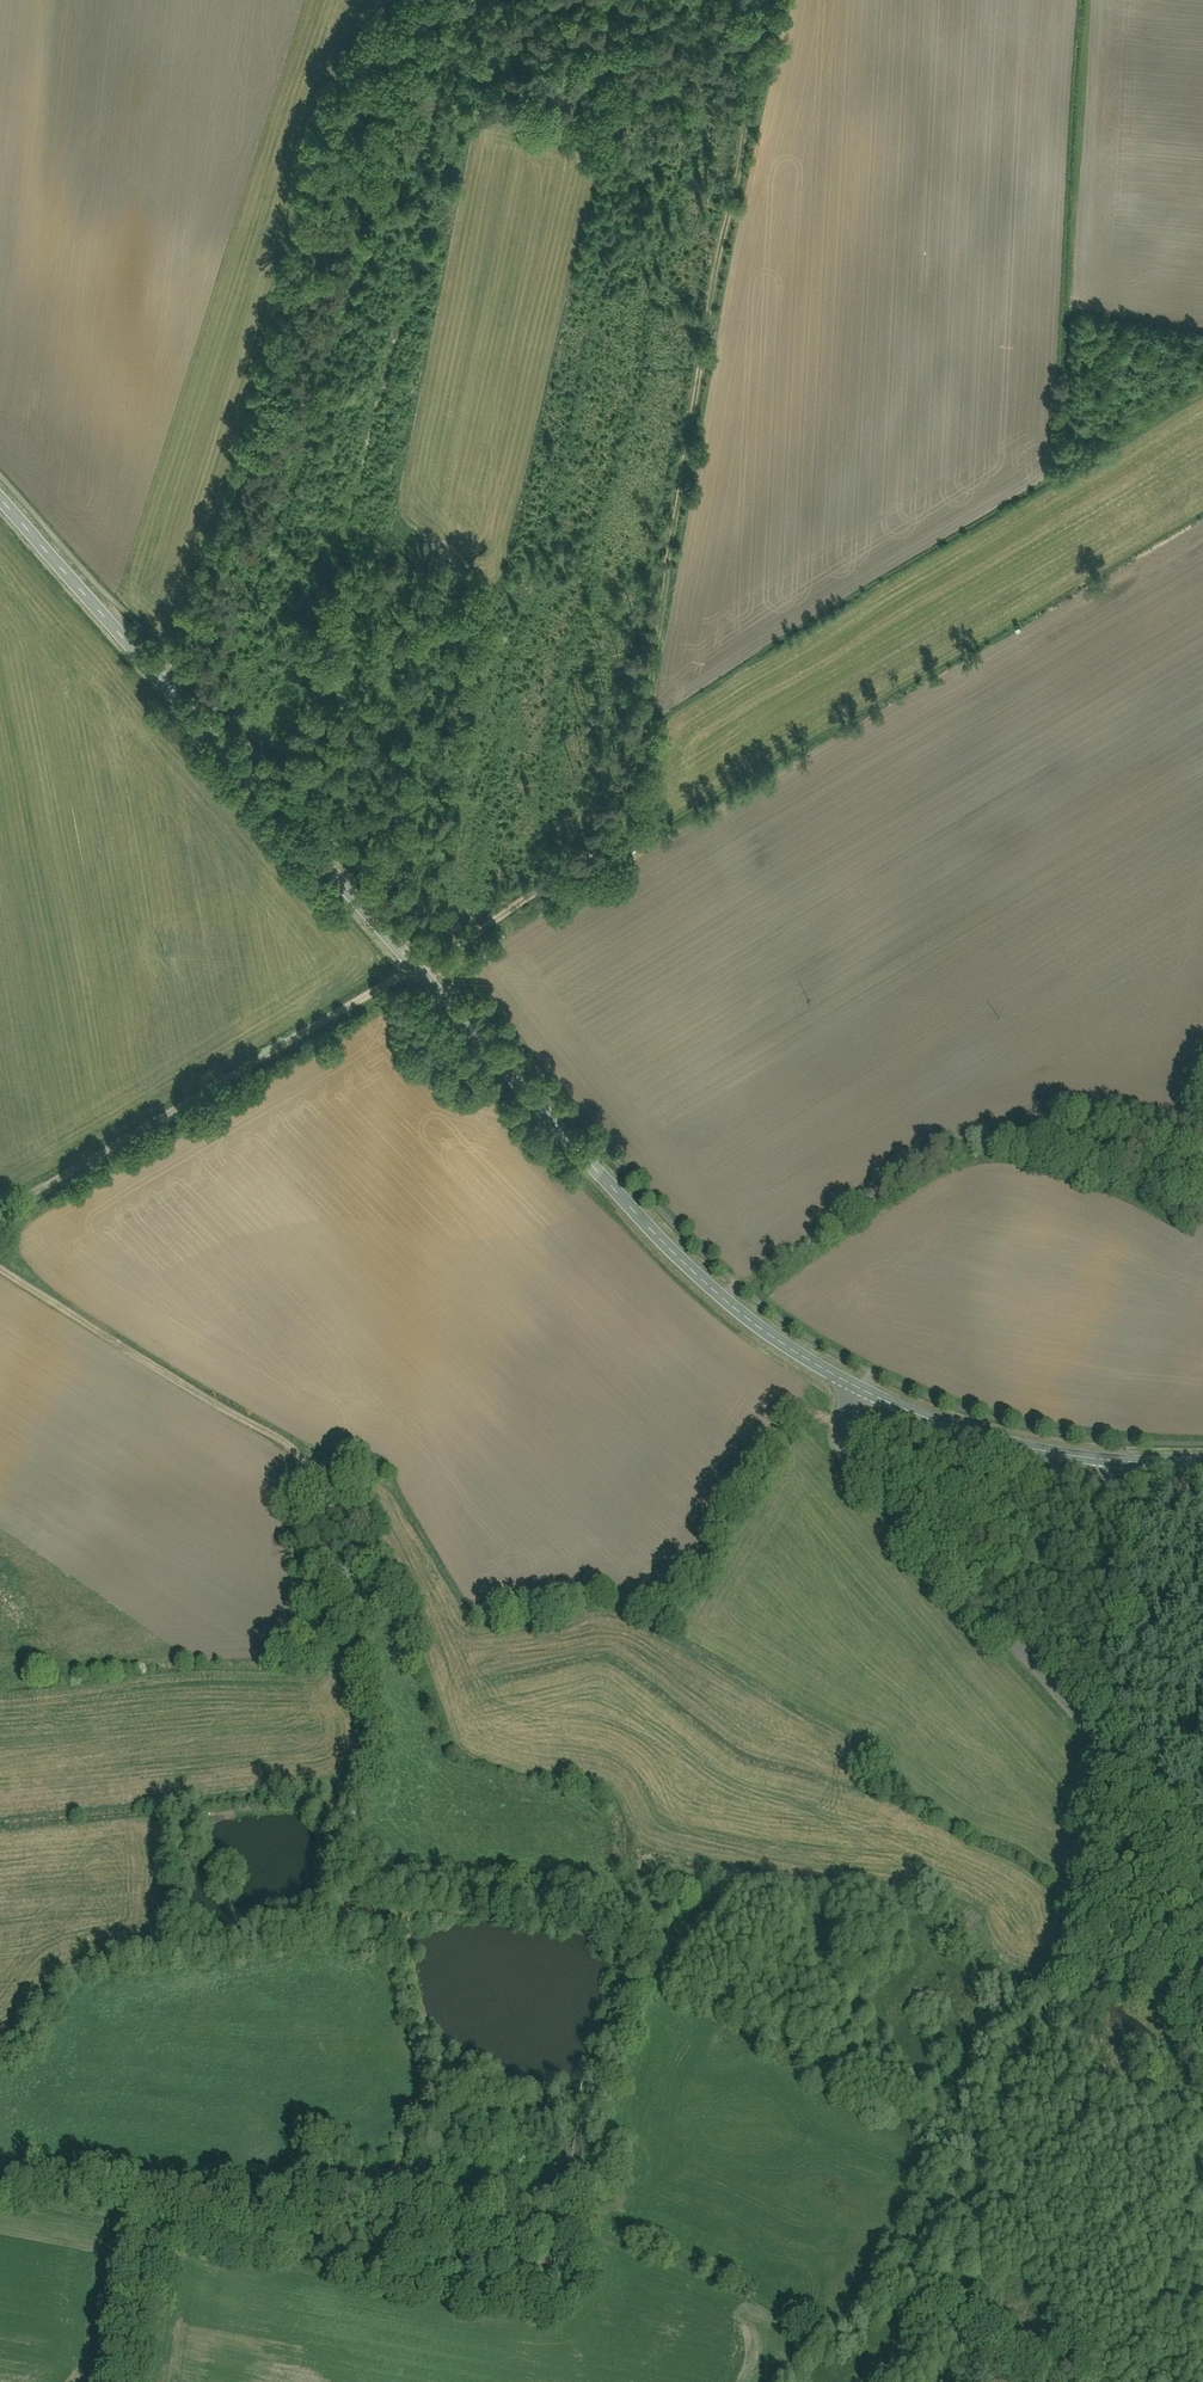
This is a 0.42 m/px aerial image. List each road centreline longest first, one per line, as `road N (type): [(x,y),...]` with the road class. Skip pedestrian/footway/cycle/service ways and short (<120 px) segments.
road 1 (track): [(768,0),(608,837),(428,961)]
road 2 (track): [(0,1272),(300,1457),(300,1552),(330,1646),(369,1707),(345,1819)]
road 3 (tertiary): [(415,967),(0,501)]
road 4 (tertiary): [(860,1389),(721,1299),(415,967)]
road 5 (unclassified): [(1202,1857),(844,1454),(839,1423),(860,1389)]
road 6 (residential): [(415,967),(0,1215)]
road 7 (tertiary): [(1202,1462),(1168,1465),(1050,1450),(931,1423),(860,1389)]

